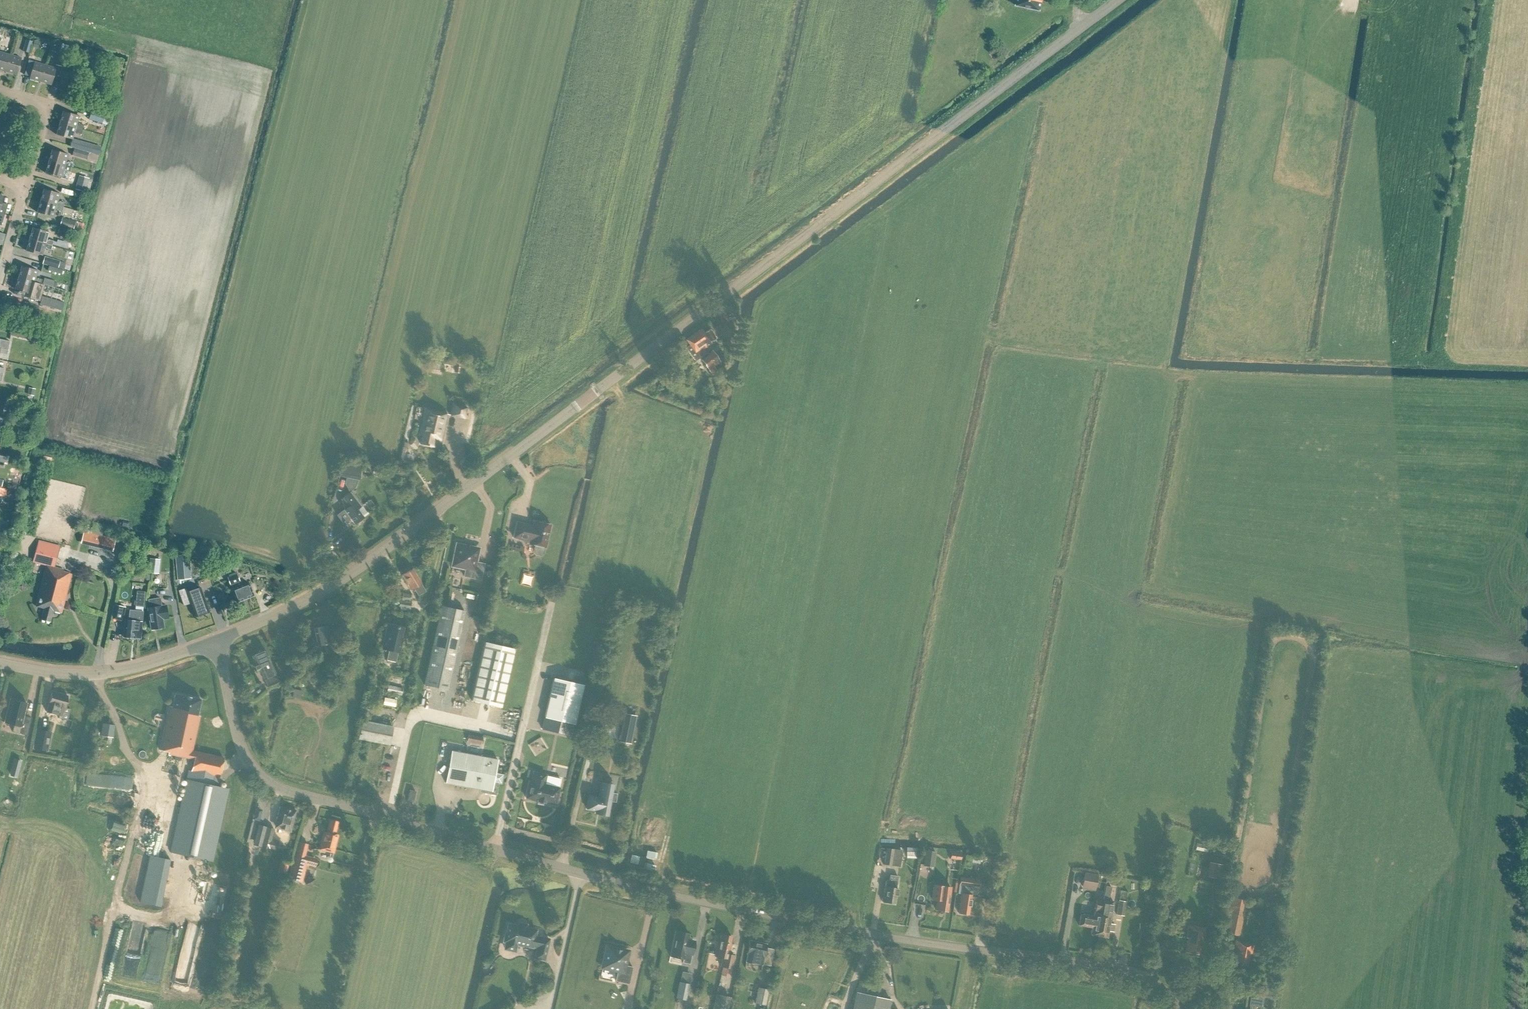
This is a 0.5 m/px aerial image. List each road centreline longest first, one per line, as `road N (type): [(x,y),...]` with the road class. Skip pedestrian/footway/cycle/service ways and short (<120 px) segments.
road 1 (tertiary): [(217,641),(347,576),(1117,0)]
road 2 (tertiary): [(1181,1008),(1132,972),(915,941),(634,886),(287,790),(256,771),(241,747),(217,641)]
road 3 (tertiary): [(217,641),(97,674),(0,663)]

